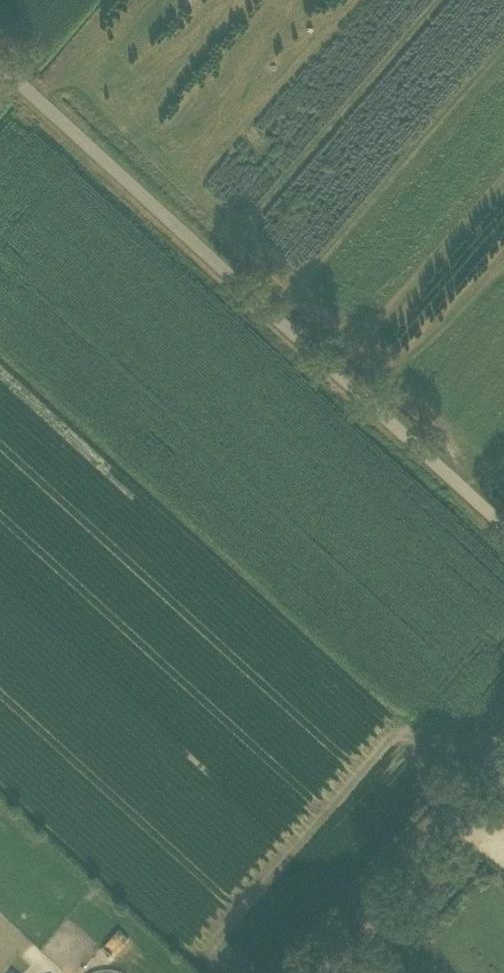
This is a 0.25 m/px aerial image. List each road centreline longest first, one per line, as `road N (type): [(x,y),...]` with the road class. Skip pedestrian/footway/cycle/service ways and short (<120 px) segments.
road 1 (unclassified): [(503,530),(0,63)]
road 2 (unclassified): [(313,972),(503,750)]

